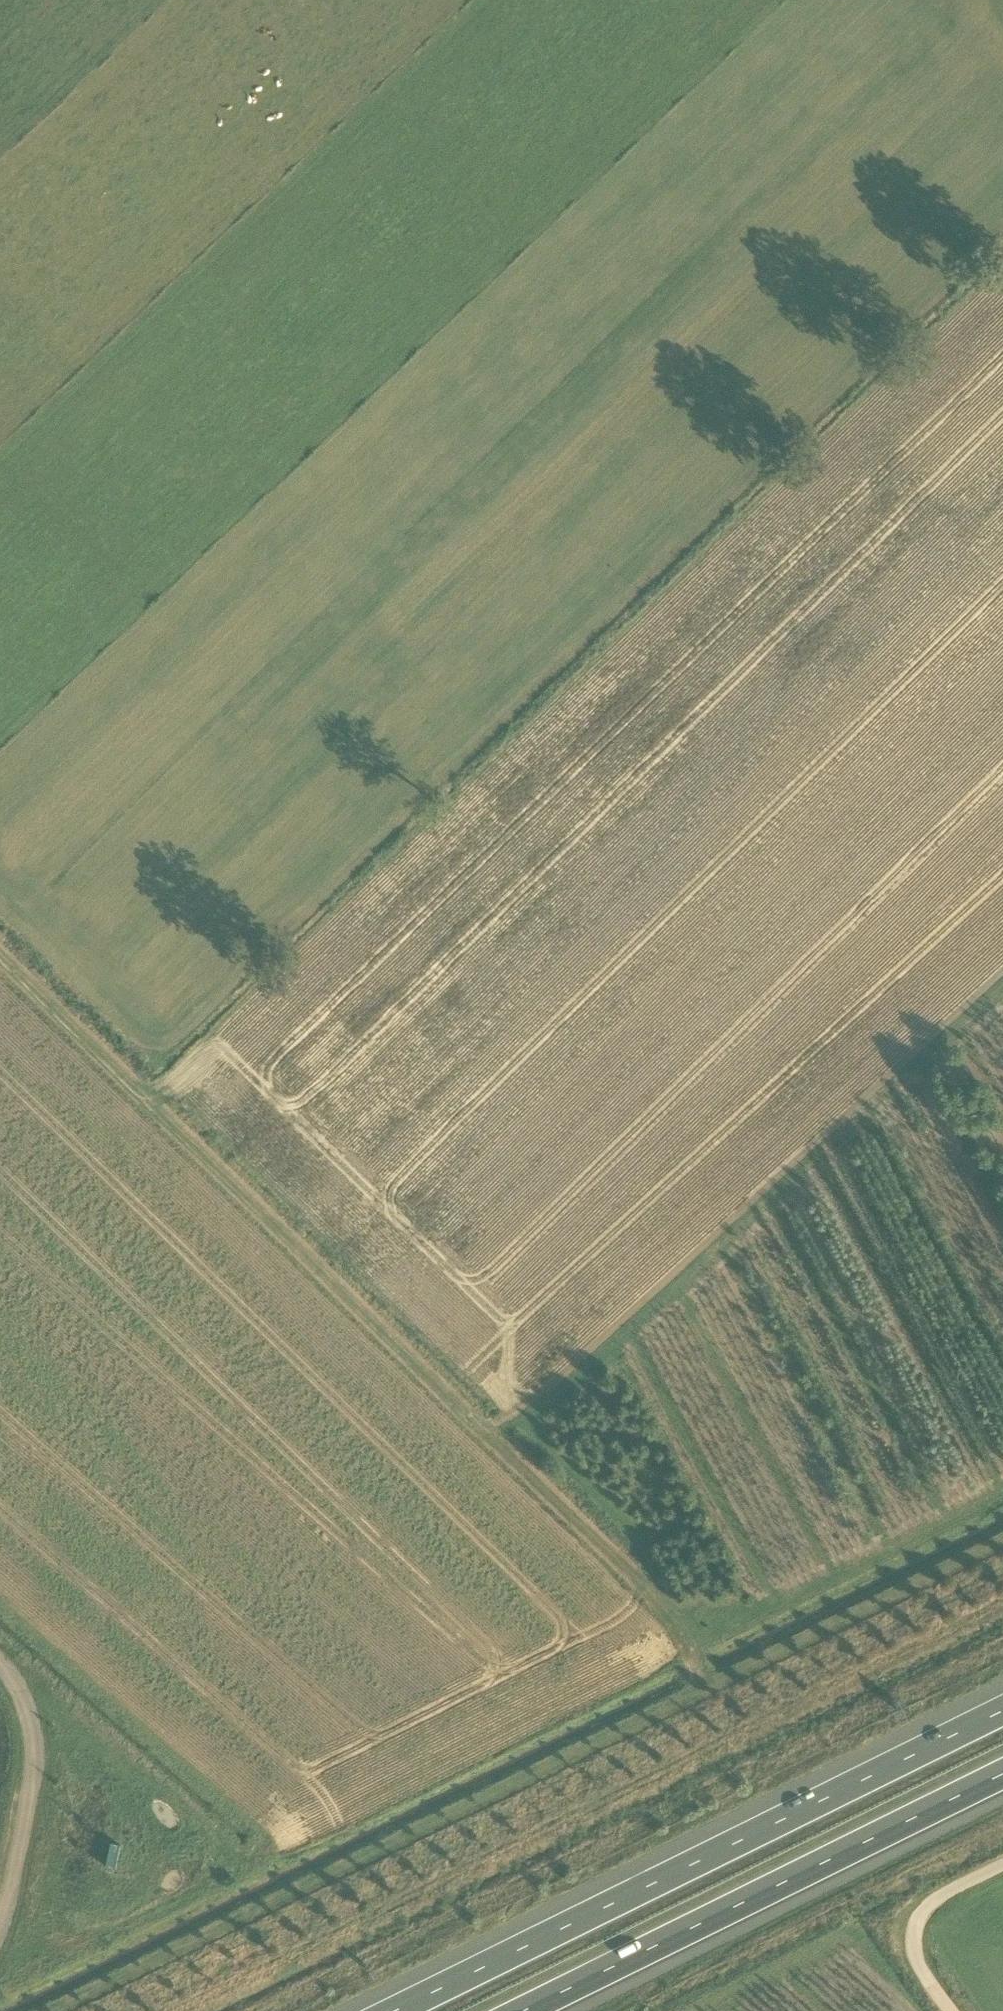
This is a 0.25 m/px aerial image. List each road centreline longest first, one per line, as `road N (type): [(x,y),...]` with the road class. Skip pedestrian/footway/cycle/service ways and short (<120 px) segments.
road 1 (track): [(0,958),(653,1593),(722,1710)]
road 2 (track): [(115,2010),(1002,1571)]
road 3 (track): [(487,1434),(533,1413),(1002,979)]
road 4 (motorway): [(1002,1710),(391,2010)]
road 5 (motorway): [(515,2010),(1002,1772)]
road 6 (unclassified): [(0,1663),(30,1712),(34,1751),(0,1919)]
road 7 (unclassified): [(1002,1864),(936,1902),(917,1926),(916,1957),(927,1978)]

